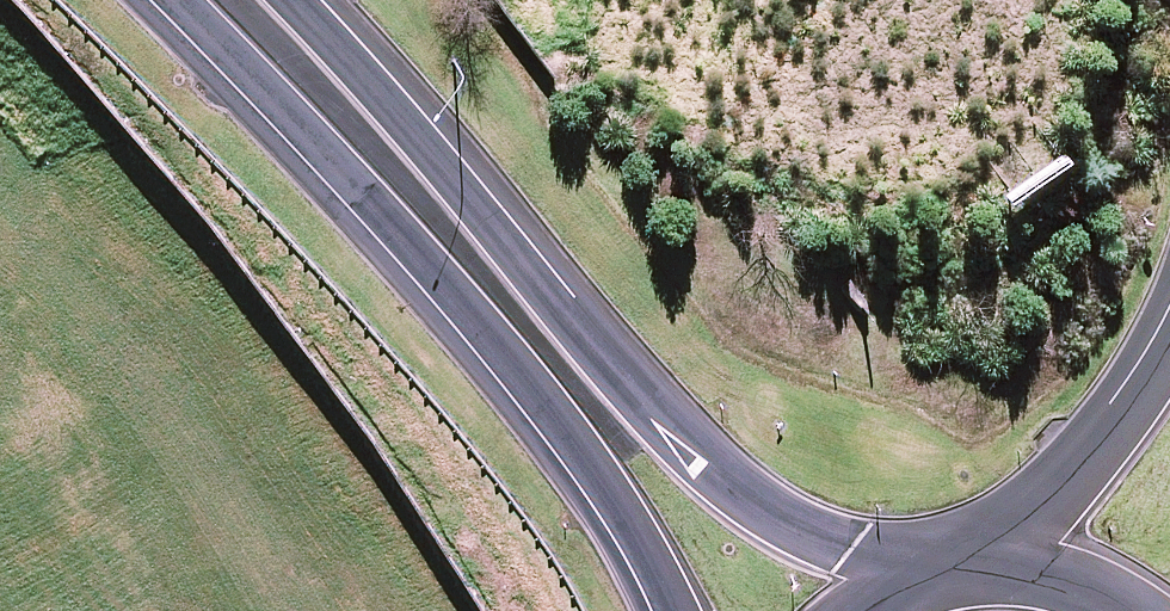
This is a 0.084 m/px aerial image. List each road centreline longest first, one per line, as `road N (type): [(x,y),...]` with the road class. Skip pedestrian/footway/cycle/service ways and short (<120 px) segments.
road 1 (primary): [(295,0),(583,332),(725,477),(776,521),(904,578)]
road 2 (primary): [(666,610),(621,511),(532,386),(404,238),(175,0)]
road 3 (secondary): [(1002,560),(1081,475),(1169,352)]
road 4 (primary): [(1002,560),(1063,568),(1151,610)]

